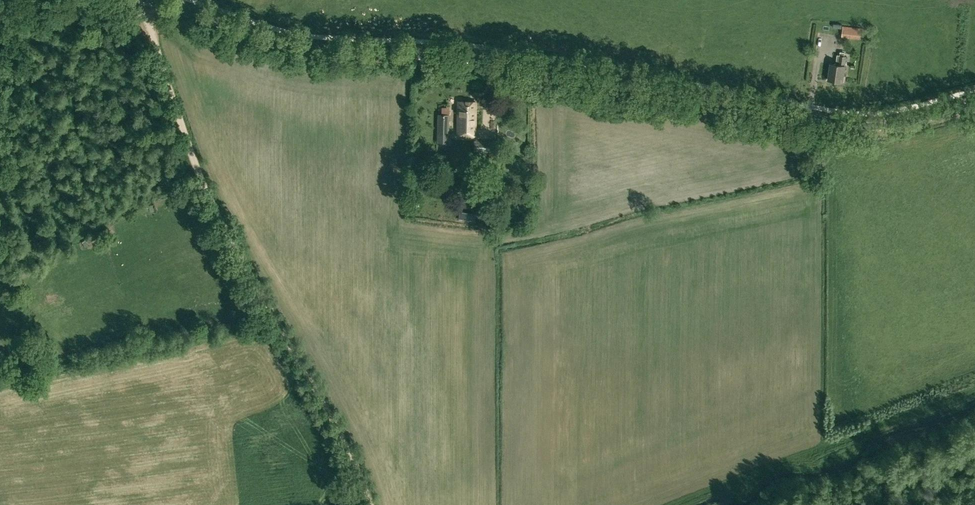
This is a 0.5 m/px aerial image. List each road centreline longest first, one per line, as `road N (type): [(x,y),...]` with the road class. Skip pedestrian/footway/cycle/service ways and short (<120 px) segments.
road 1 (tertiary): [(148,0),(305,51),(512,66),(850,125),(909,123),(974,104)]
road 2 (track): [(368,504),(351,460),(221,232),(169,93),(149,0)]
road 3 (track): [(974,389),(662,504)]

